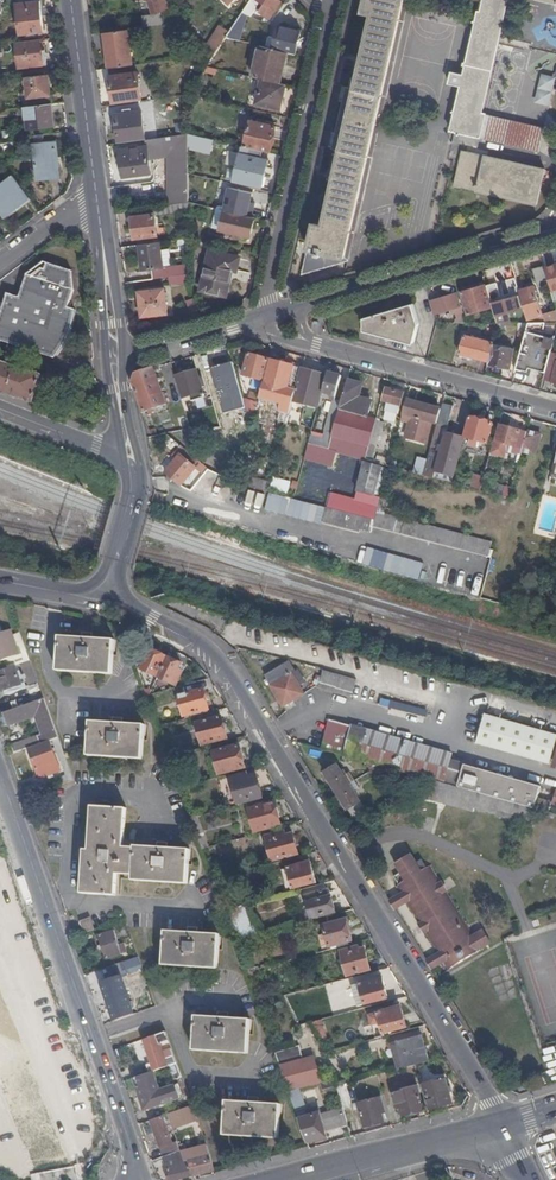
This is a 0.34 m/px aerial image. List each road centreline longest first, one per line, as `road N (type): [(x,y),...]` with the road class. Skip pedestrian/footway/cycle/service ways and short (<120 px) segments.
road 1 (tertiary): [(498,1126),(214,657),(122,604),(113,581)]
road 2 (tertiary): [(0,777),(134,1179)]
road 3 (residential): [(334,0),(263,318)]
road 4 (residential): [(299,308),(555,228)]
road 5 (residential): [(555,410),(310,342)]
road 6 (tertiary): [(95,201),(66,0)]
road 7 (tertiary): [(121,356),(95,201)]
road 8 (residential): [(121,356),(263,318)]
road 9 (tertiary): [(95,201),(104,342)]
road 10 (residential): [(0,410),(119,455)]

